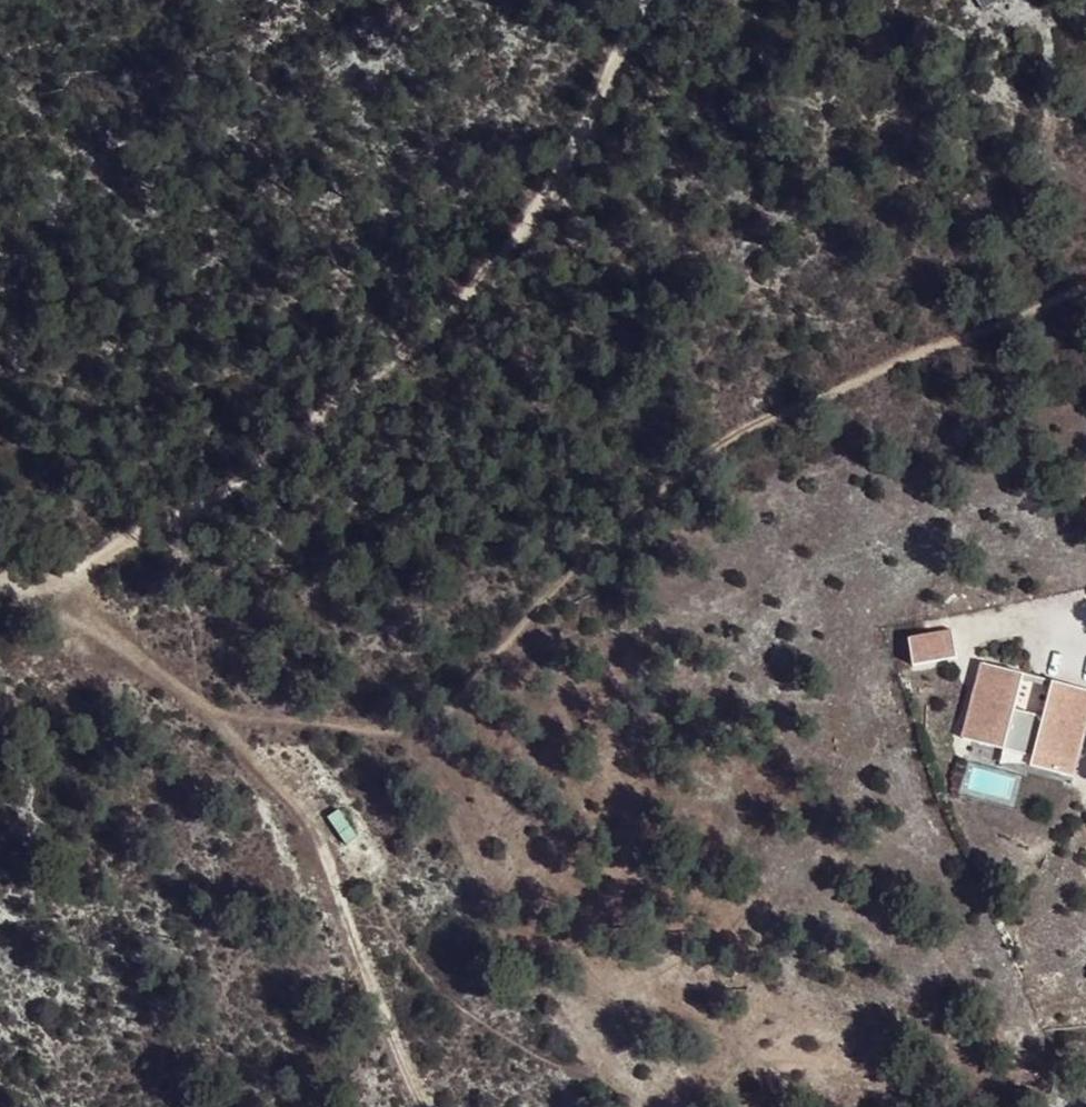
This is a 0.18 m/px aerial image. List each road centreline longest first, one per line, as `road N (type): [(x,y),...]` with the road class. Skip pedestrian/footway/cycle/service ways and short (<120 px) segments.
road 1 (track): [(212,712),(390,725),(455,714),(710,452),(765,412),(1085,280)]
road 2 (track): [(611,0),(536,180),(451,296),(340,396),(134,546),(45,585),(0,569)]
road 3 (track): [(436,1106),(353,926),(212,712),(103,641),(45,585)]
road 4 (track): [(940,809),(1051,1106)]

